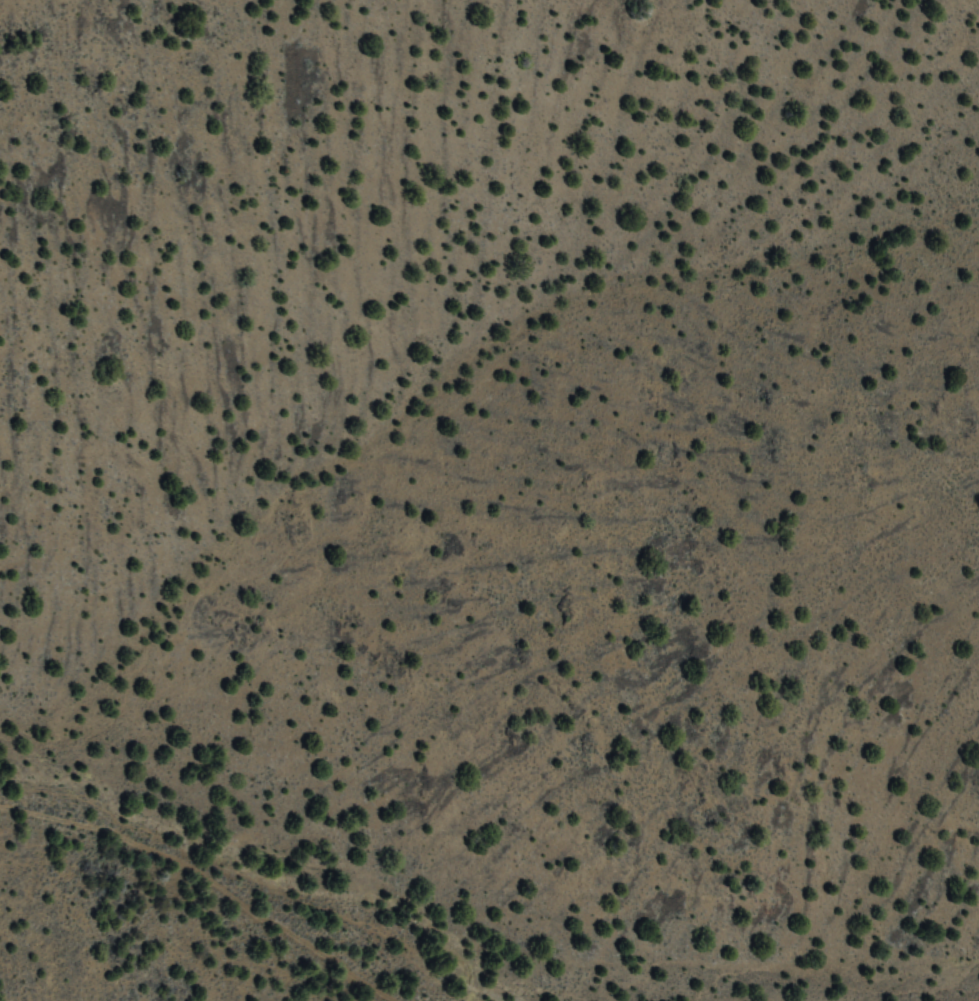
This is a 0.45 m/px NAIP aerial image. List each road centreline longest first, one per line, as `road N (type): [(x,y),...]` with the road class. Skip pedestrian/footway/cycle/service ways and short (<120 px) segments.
road 1 (track): [(0,809),(94,828),(169,856),(402,1000)]

